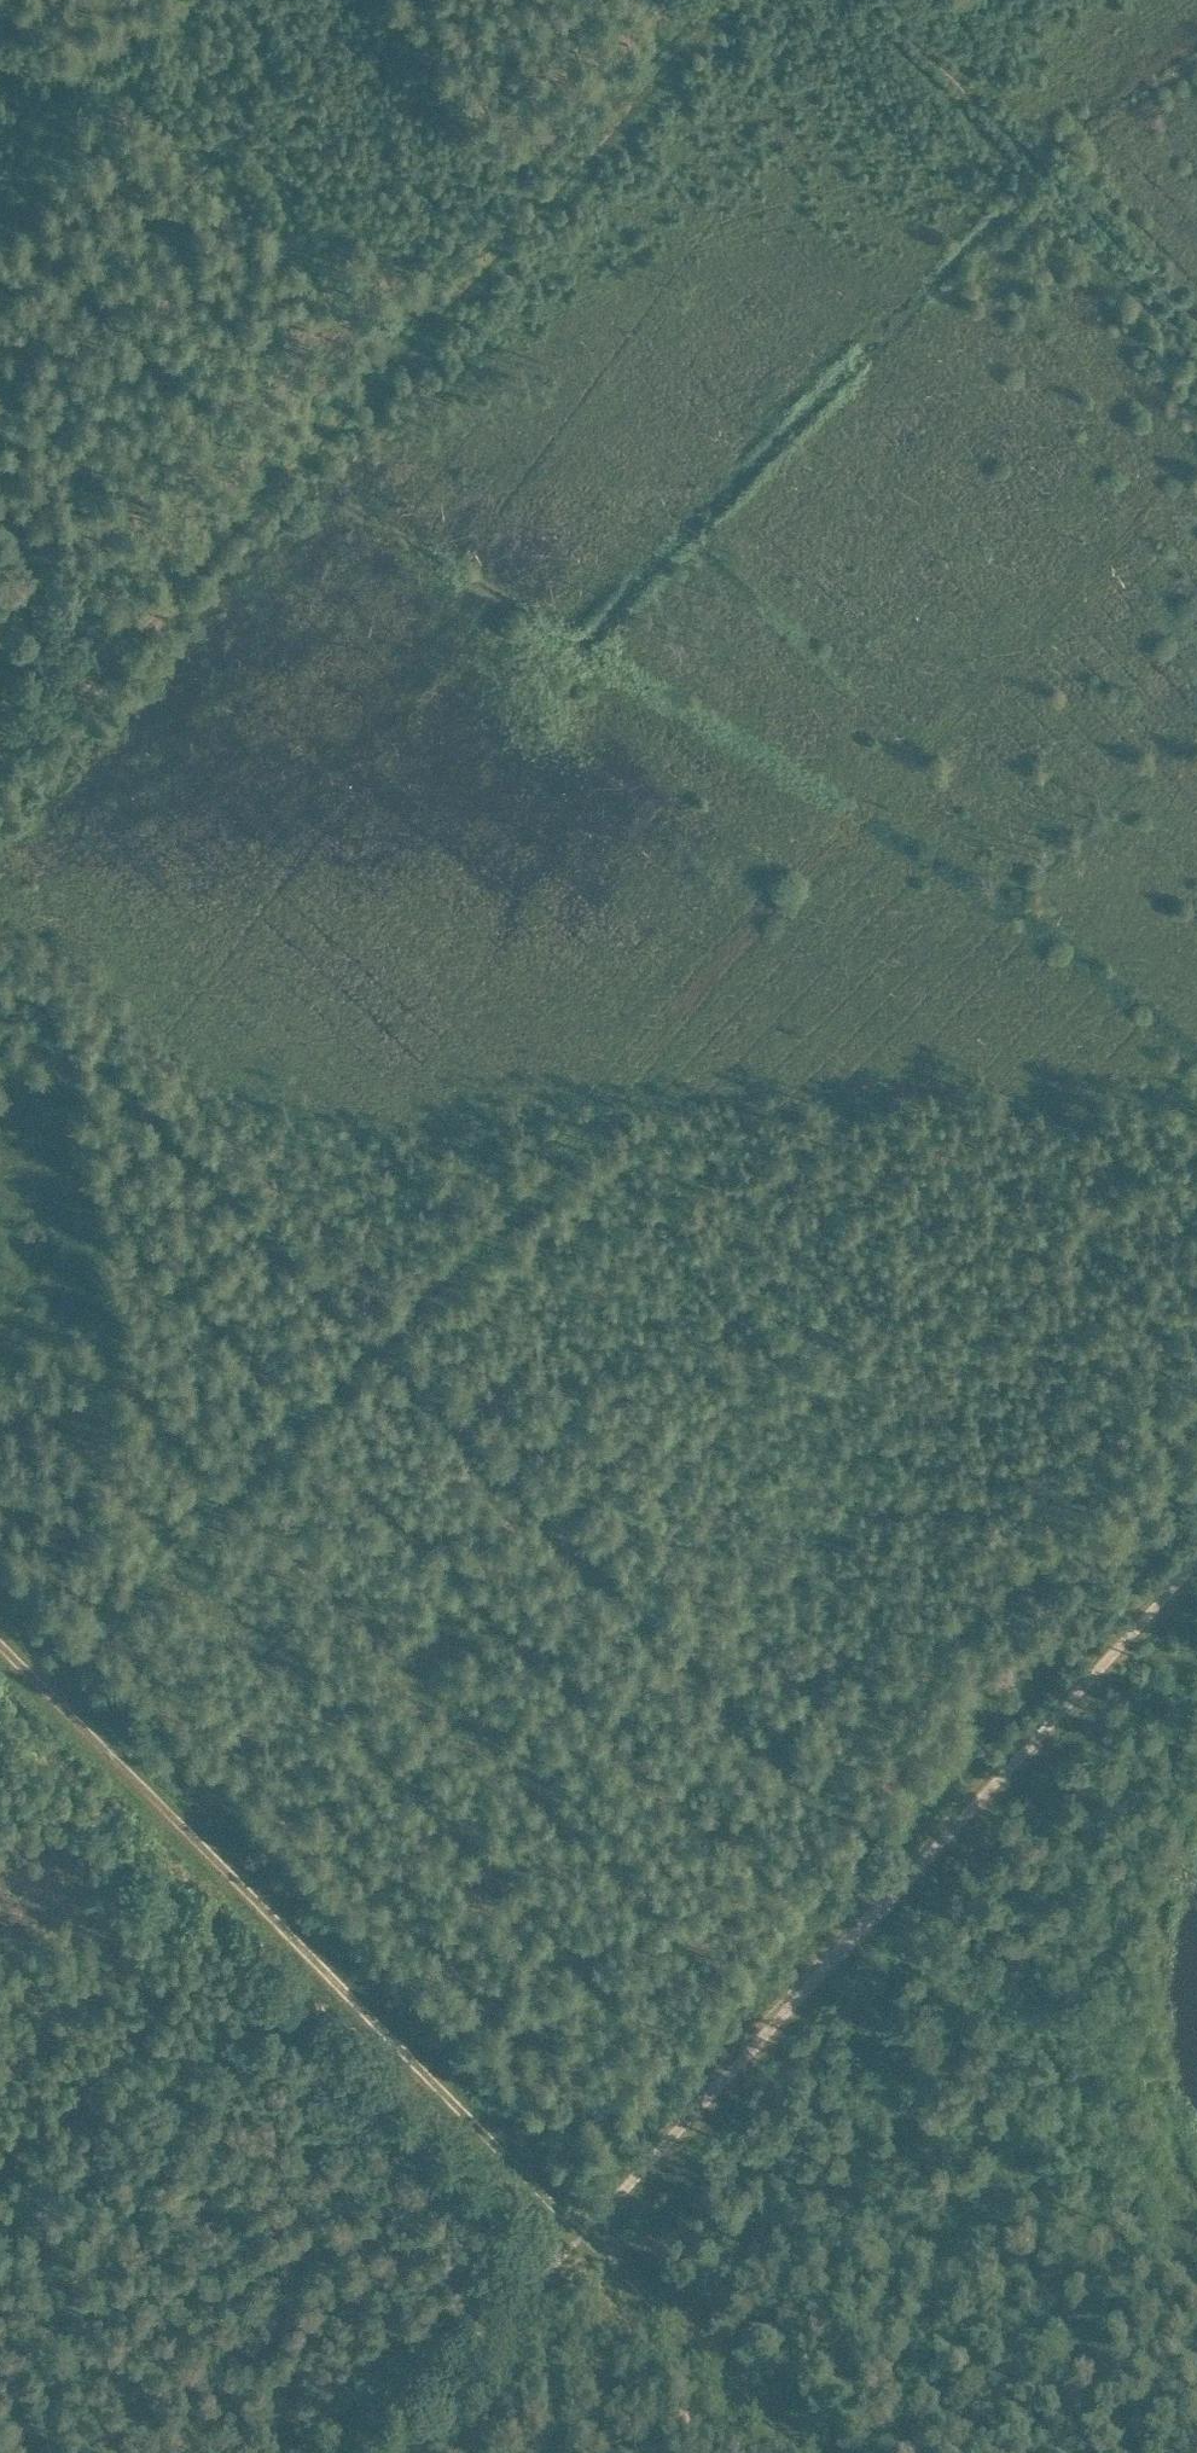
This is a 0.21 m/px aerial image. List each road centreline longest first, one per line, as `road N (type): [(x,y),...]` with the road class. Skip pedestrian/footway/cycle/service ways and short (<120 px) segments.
road 1 (track): [(0,1642),(800,2452)]

